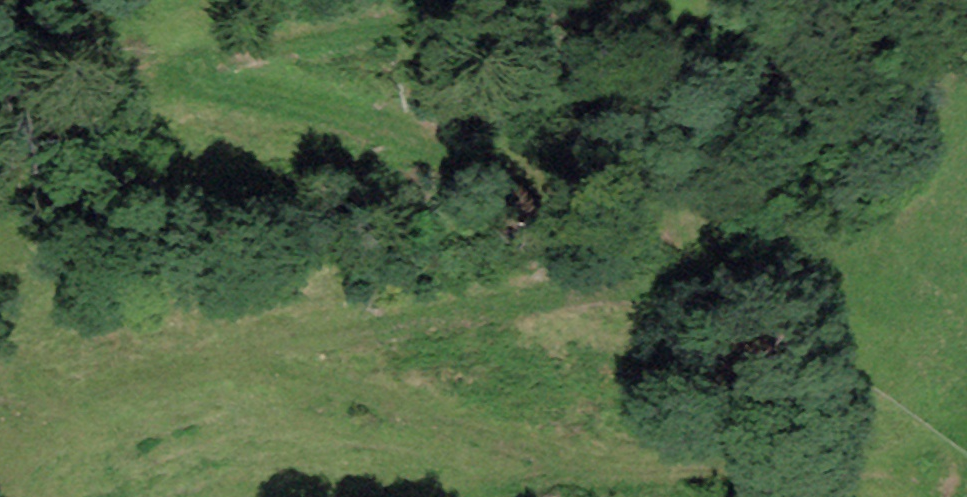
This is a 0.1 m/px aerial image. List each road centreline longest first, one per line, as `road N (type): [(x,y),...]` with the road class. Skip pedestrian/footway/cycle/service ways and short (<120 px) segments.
road 1 (track): [(888,496),(850,473),(586,466),(364,392),(230,358),(419,314),(686,273),(739,238),(740,223),(639,213),(467,158),(382,120),(156,76),(159,61),(480,12),(556,12),(576,0)]

